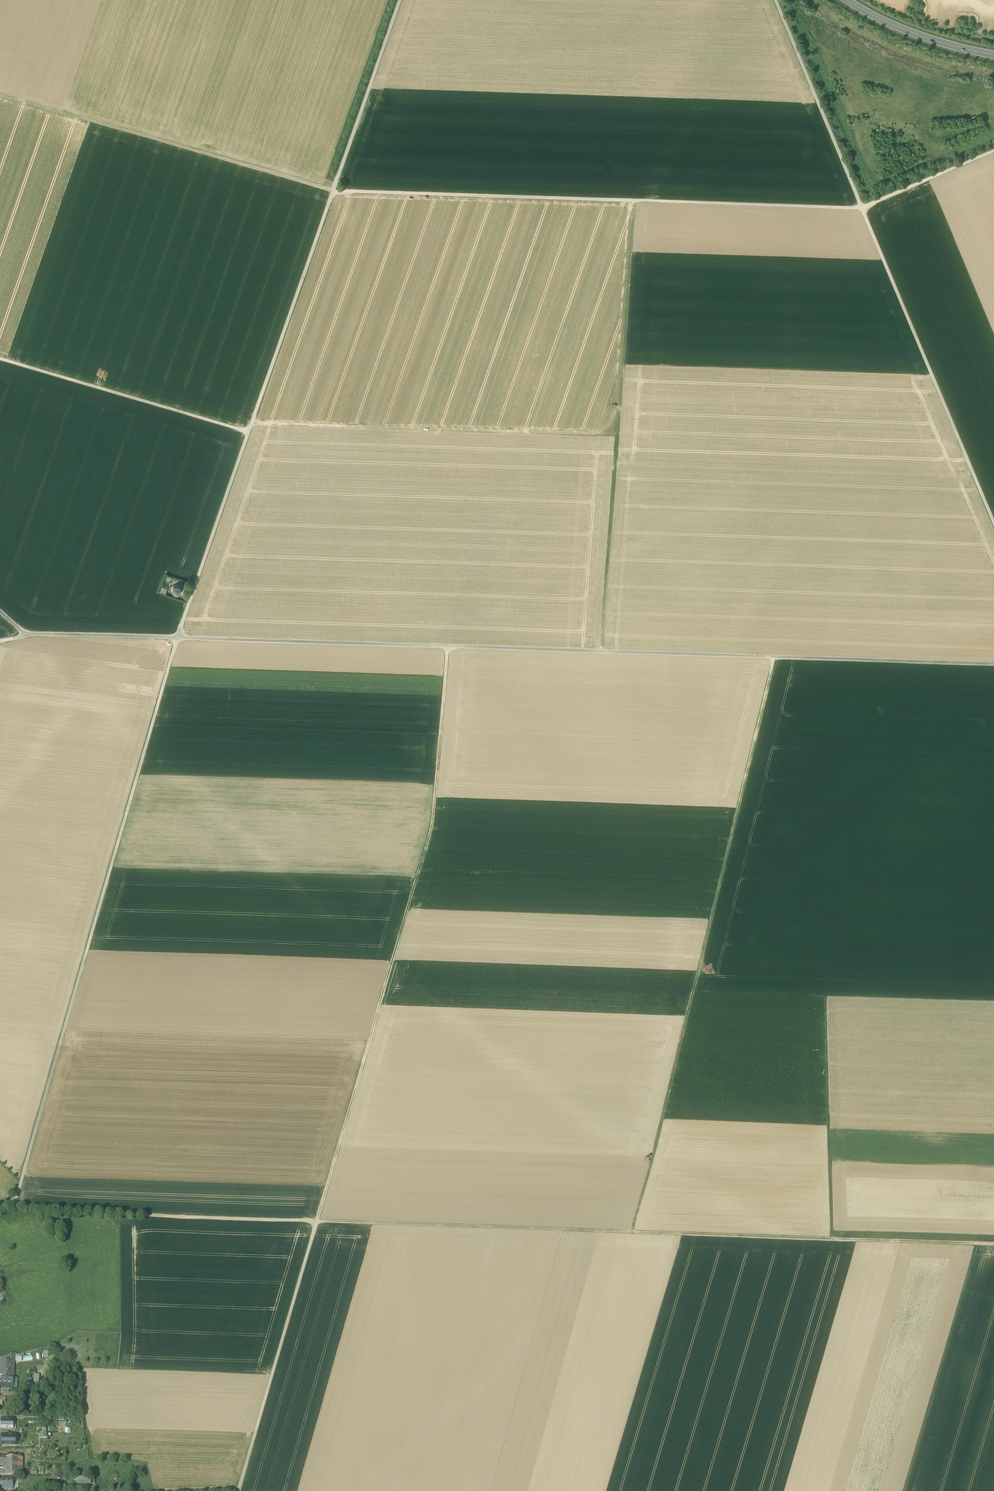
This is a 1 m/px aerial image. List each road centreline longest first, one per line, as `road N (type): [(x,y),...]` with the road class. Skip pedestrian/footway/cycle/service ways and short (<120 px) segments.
road 1 (track): [(448,646),(432,826),(316,1221),(631,1232),(774,657)]
road 2 (track): [(0,94),(333,191),(195,584)]
road 3 (unclassified): [(400,0),(333,191),(862,208)]
road 4 (track): [(177,638),(11,1205)]
road 5 (track): [(11,1205),(316,1221),(239,1490)]
road 6 (track): [(448,646),(993,664)]
road 7 (track): [(635,201),(600,651)]
road 8 (track): [(631,1232),(993,1244)]
road 9 (track): [(993,522),(862,208)]
road 10 (track): [(177,638),(448,646)]
road 11 (track): [(0,359),(249,432)]
road 12 (track): [(0,612),(24,633),(177,638),(195,584)]
road 13 (track): [(832,1239),(825,1001)]
road 14 (track): [(862,208),(774,0)]
road 15 (secondary): [(993,57),(900,29),(847,0)]
road 16 (track): [(993,155),(862,208)]

